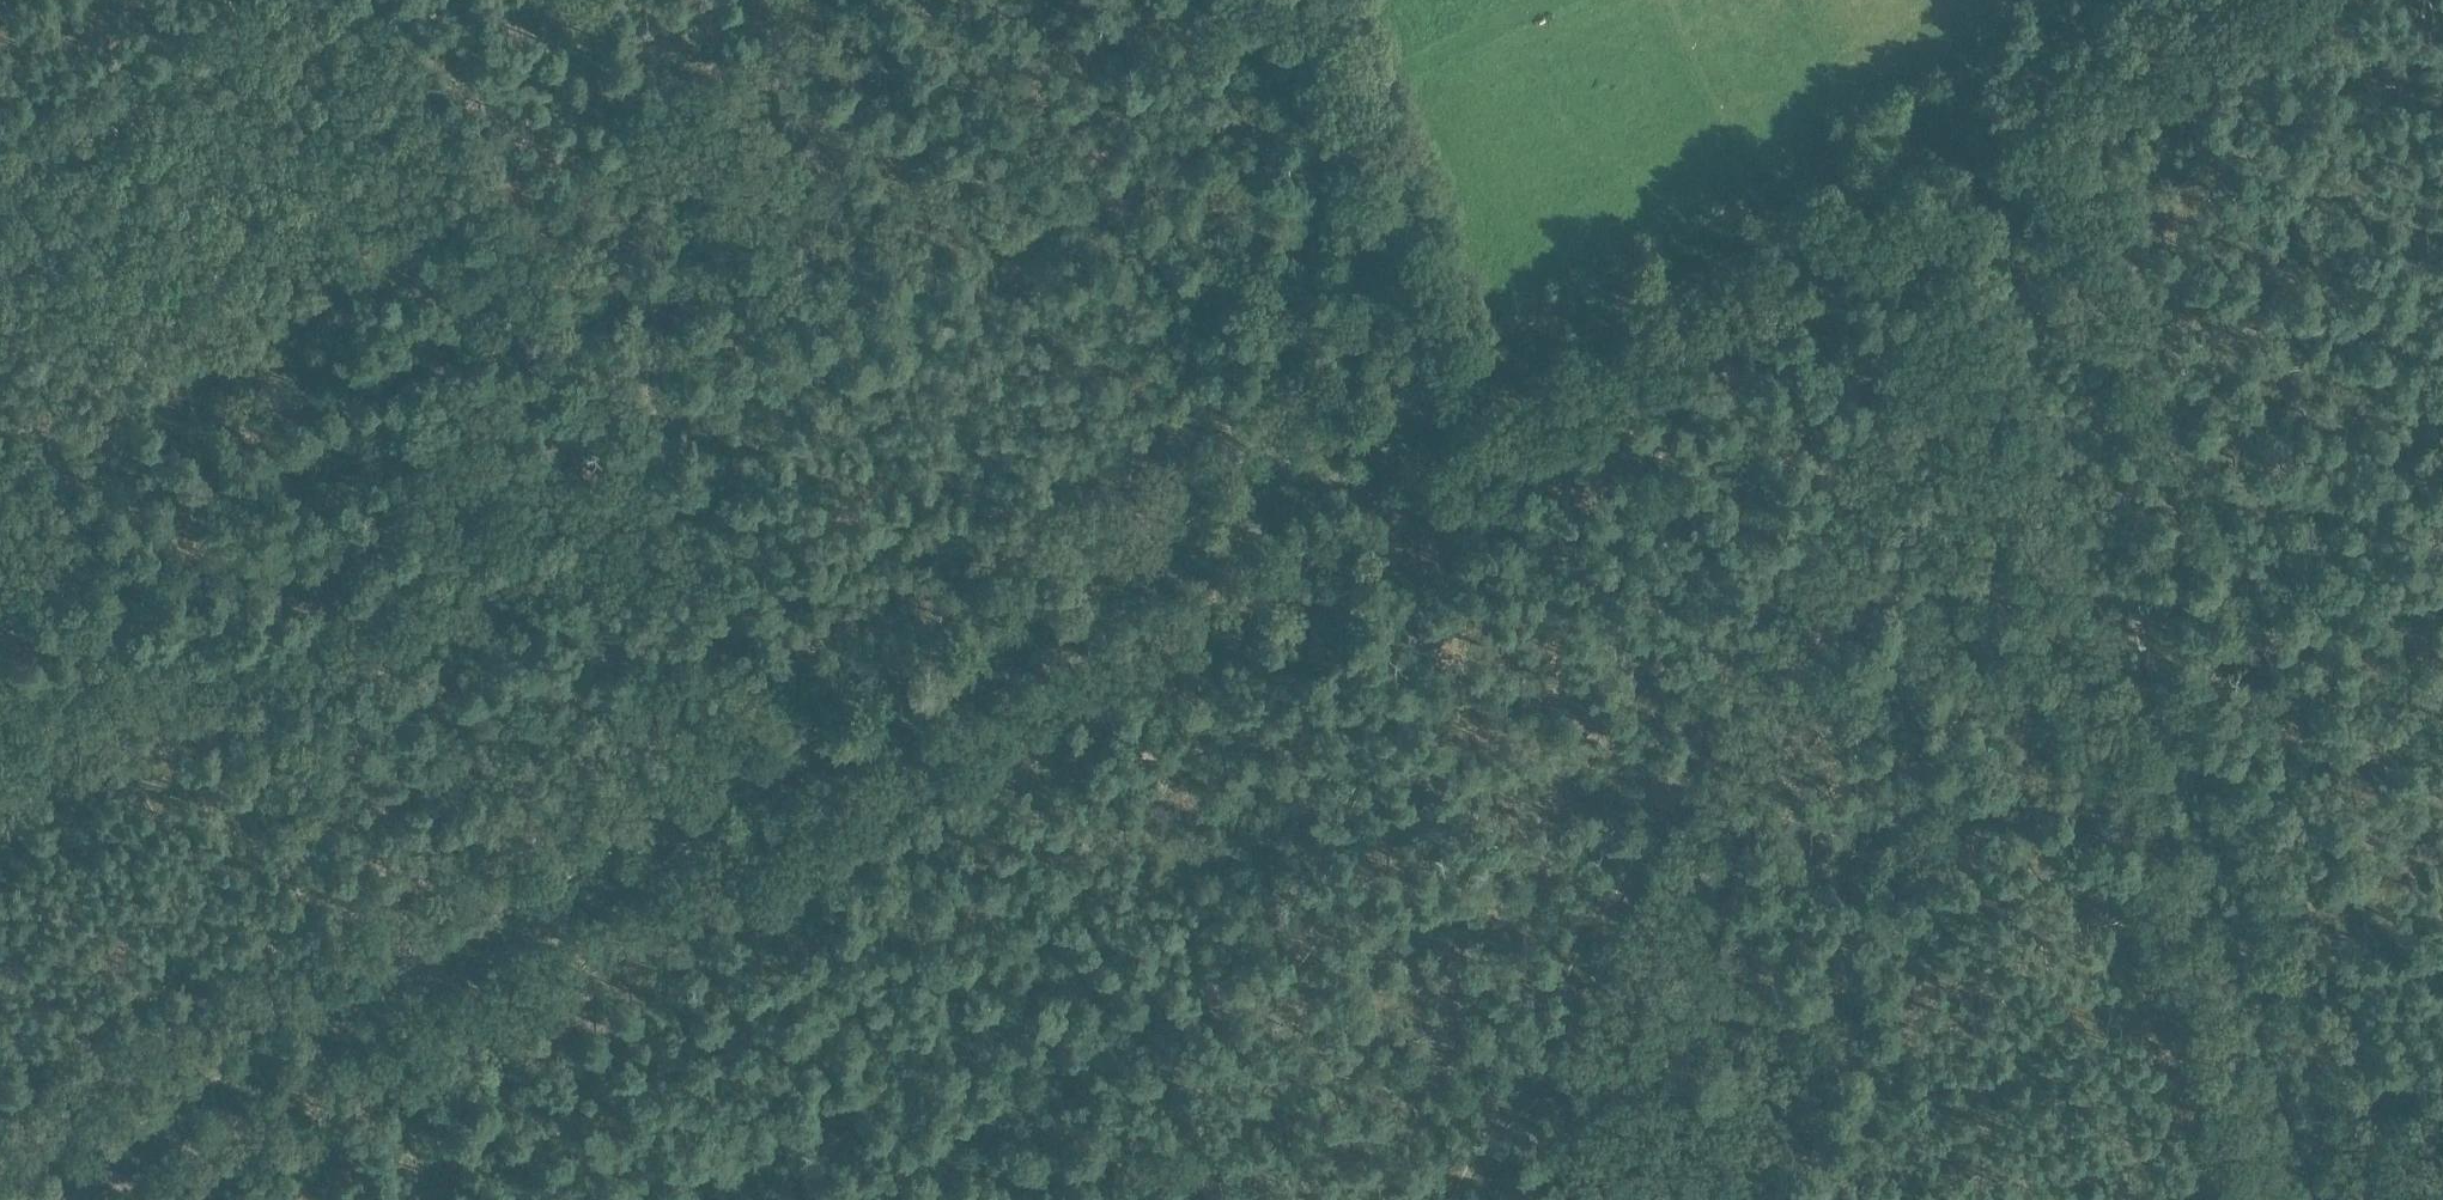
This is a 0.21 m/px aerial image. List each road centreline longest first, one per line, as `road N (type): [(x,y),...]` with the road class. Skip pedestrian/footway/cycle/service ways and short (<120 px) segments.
road 1 (track): [(7,1199),(1970,66)]
road 2 (track): [(1451,1199),(1955,218),(1986,184)]
road 3 (track): [(1992,196),(2319,1199)]
road 4 (track): [(1010,0),(1280,465)]
road 5 (track): [(1992,196),(2031,180),(2136,99),(2305,0)]
road 6 (track): [(235,0),(0,140)]
road 7 (track): [(1970,66),(2086,0)]
road 8 (track): [(1970,66),(1992,196)]

